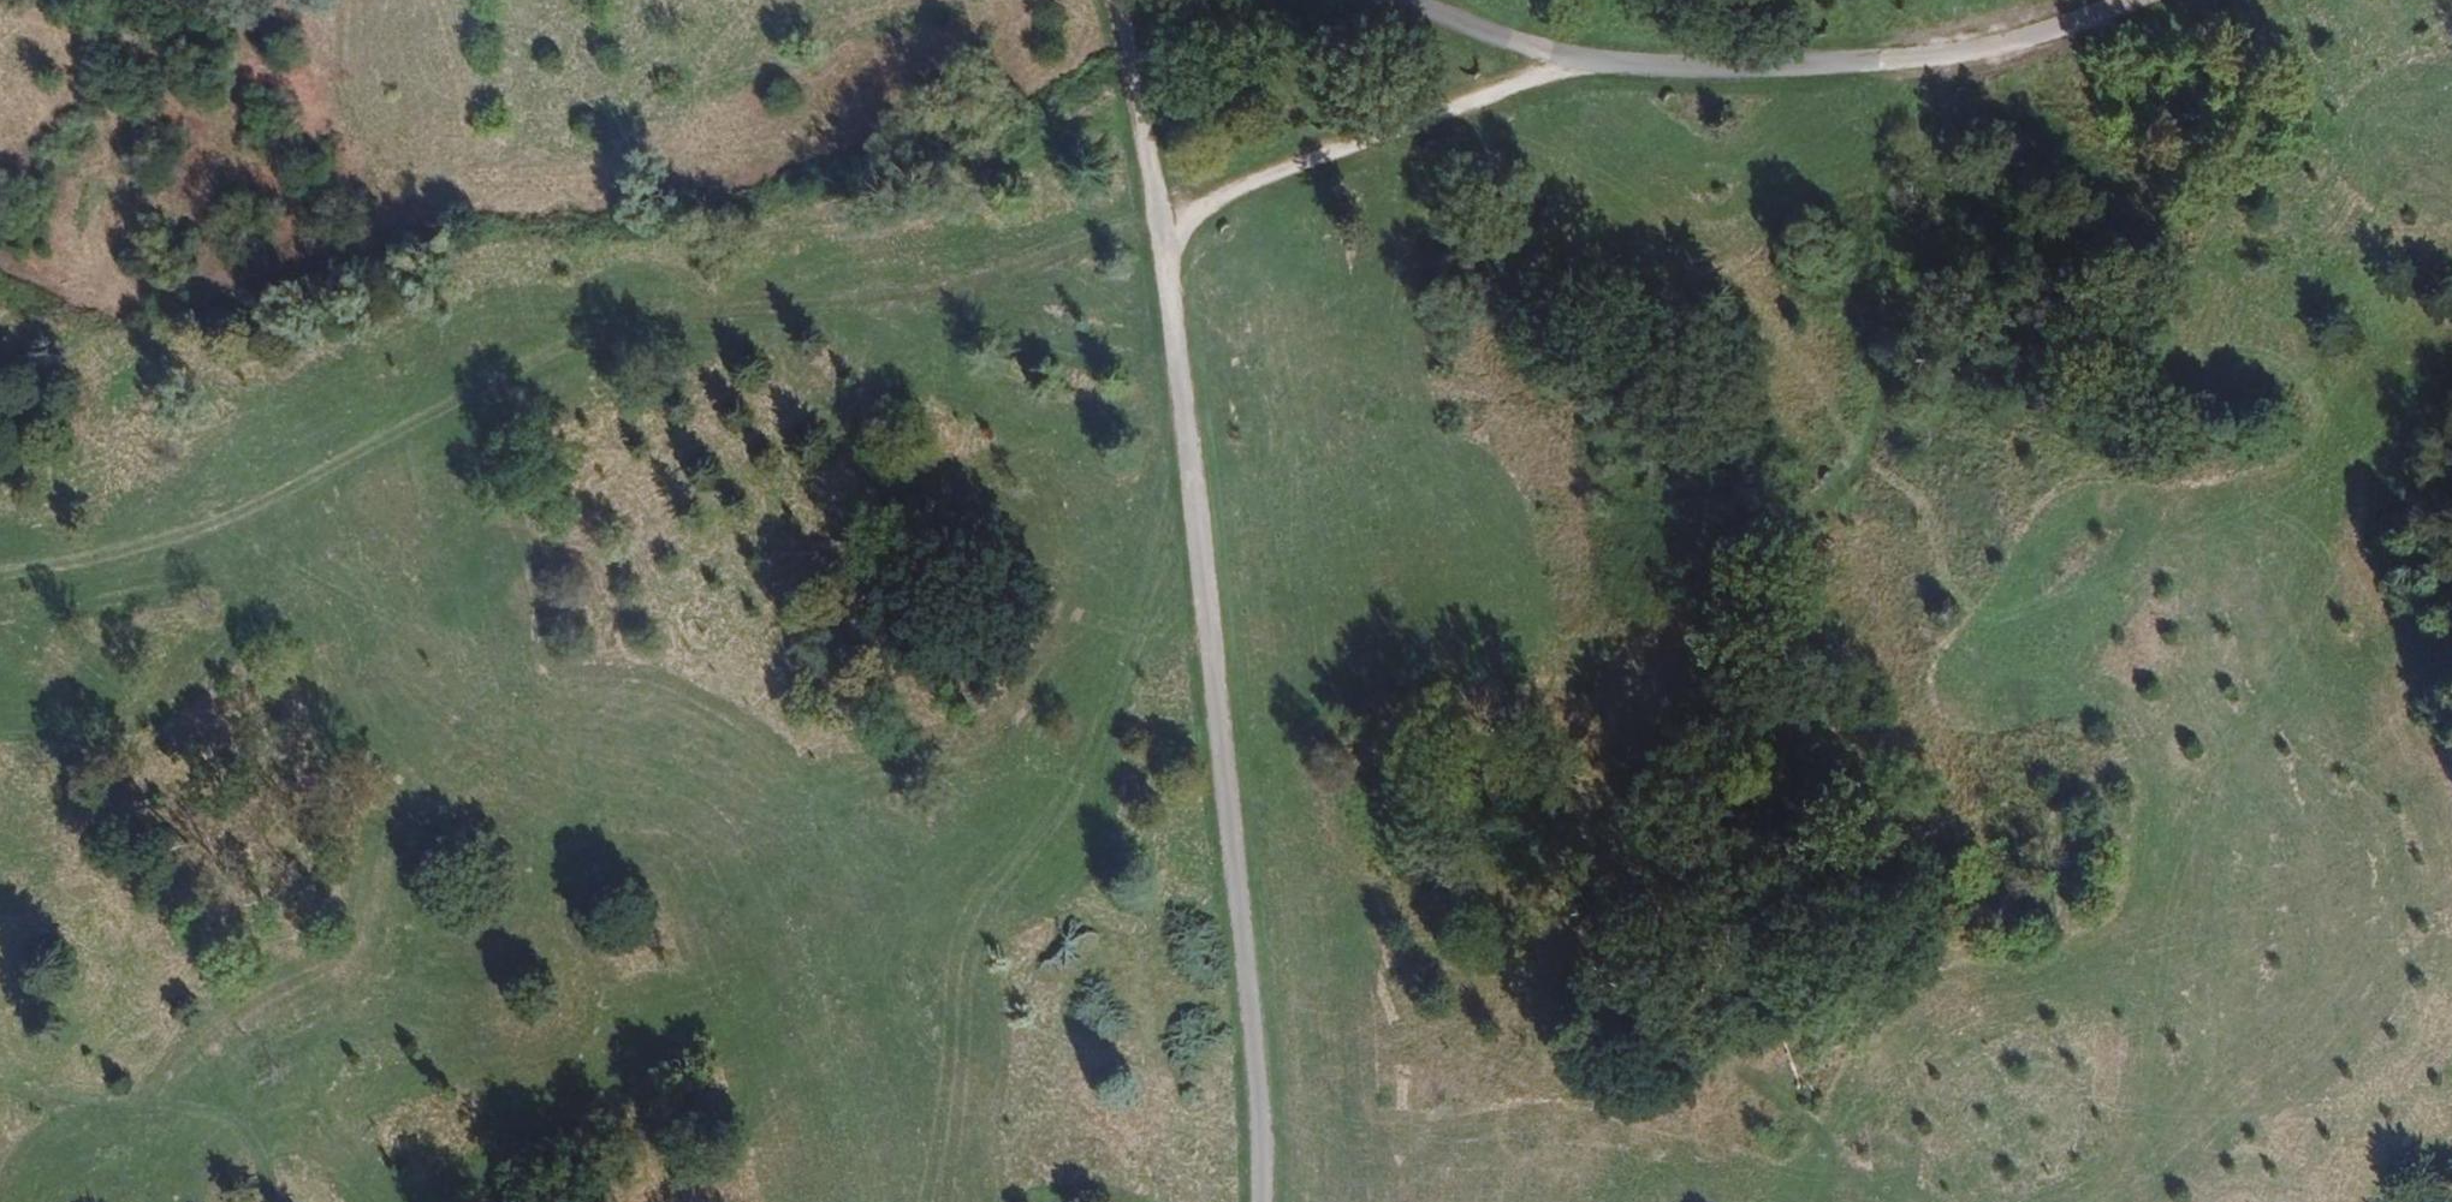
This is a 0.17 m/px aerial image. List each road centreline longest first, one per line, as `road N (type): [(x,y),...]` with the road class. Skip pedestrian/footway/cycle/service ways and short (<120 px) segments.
road 1 (track): [(1893,62),(1877,219),(1892,387),(1860,477),(1708,585),(1691,668),(1707,723),(1755,793),(1747,846),(1700,917),(1685,989),(1722,1060),(1779,1088),(1848,1145),(1831,1201)]
road 2 (track): [(0,575),(186,529),(465,409),(572,338),(690,303),(845,303),(1151,227)]
road 3 (track): [(0,1074),(121,1122),(156,1155),(179,1201)]

